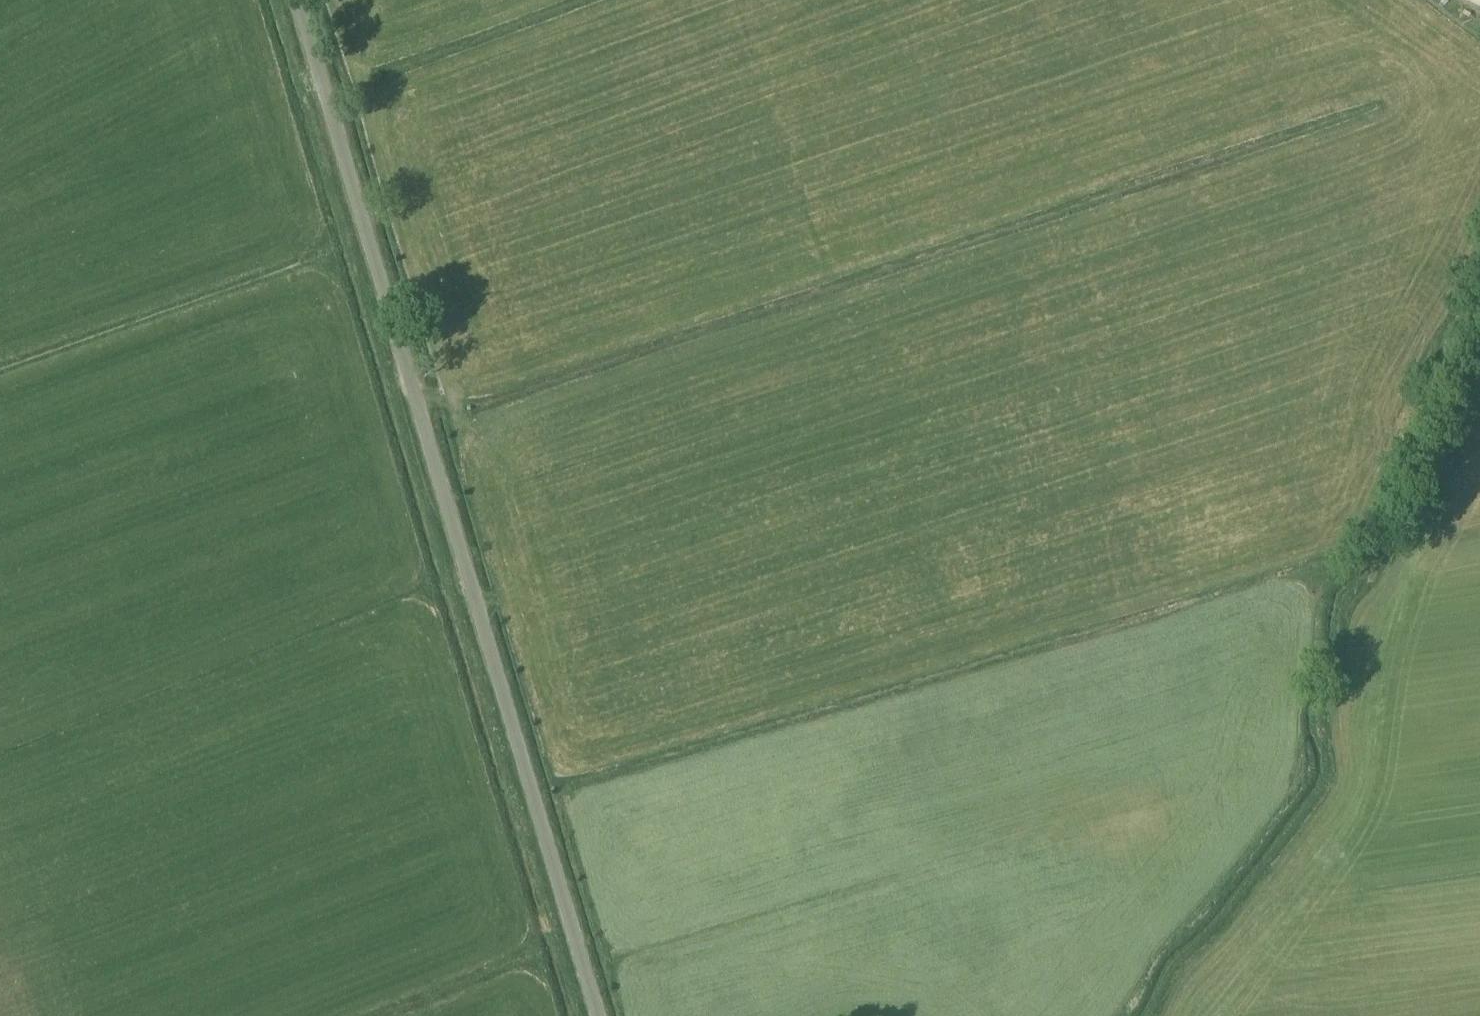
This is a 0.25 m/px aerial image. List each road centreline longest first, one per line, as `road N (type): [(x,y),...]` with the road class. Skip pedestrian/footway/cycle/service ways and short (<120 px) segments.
road 1 (unclassified): [(597,1015),(295,0)]

